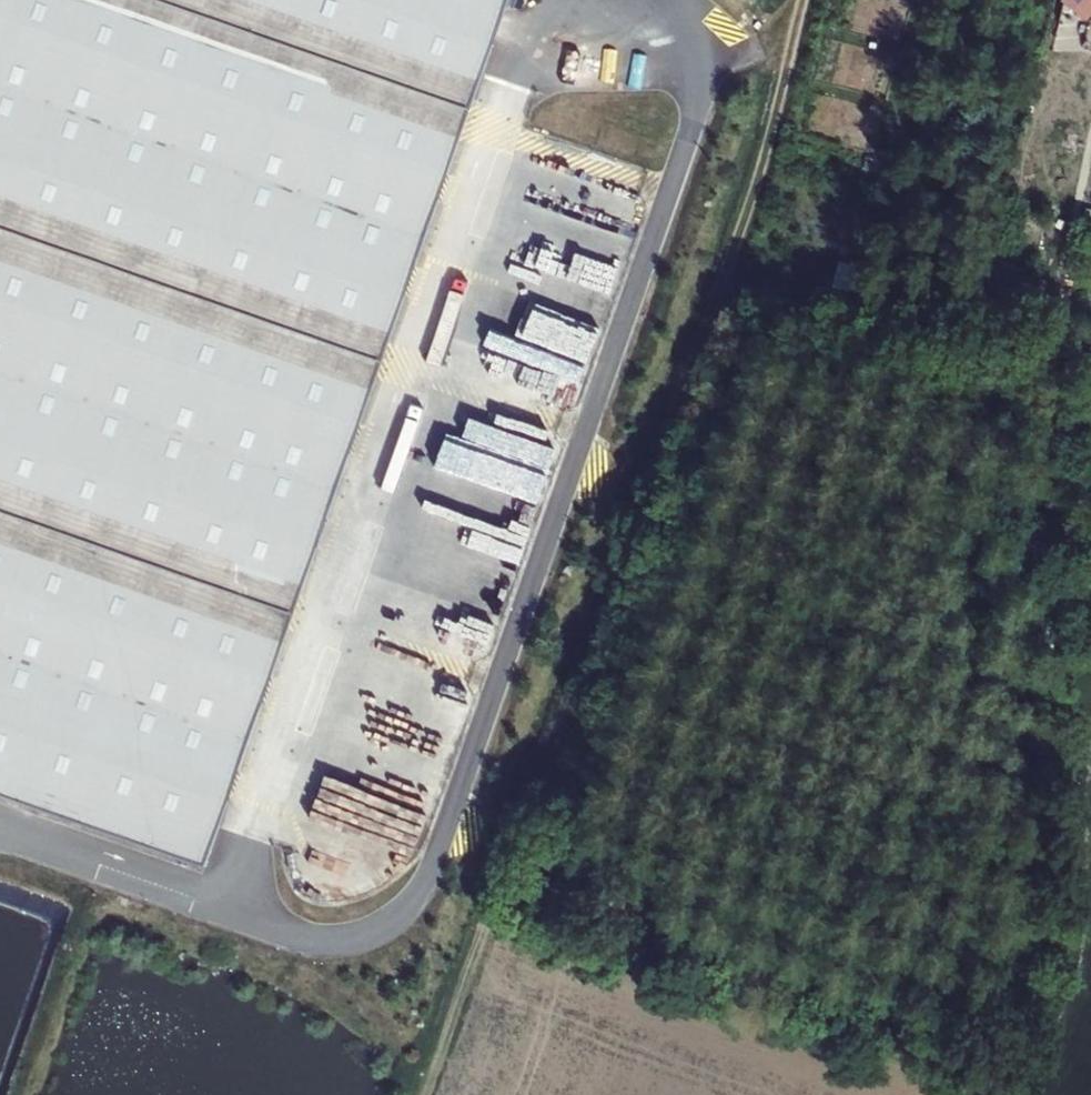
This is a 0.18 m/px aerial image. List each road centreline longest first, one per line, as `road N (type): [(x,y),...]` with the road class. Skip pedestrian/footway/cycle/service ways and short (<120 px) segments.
road 1 (track): [(411,1094),(740,192),(797,0)]

